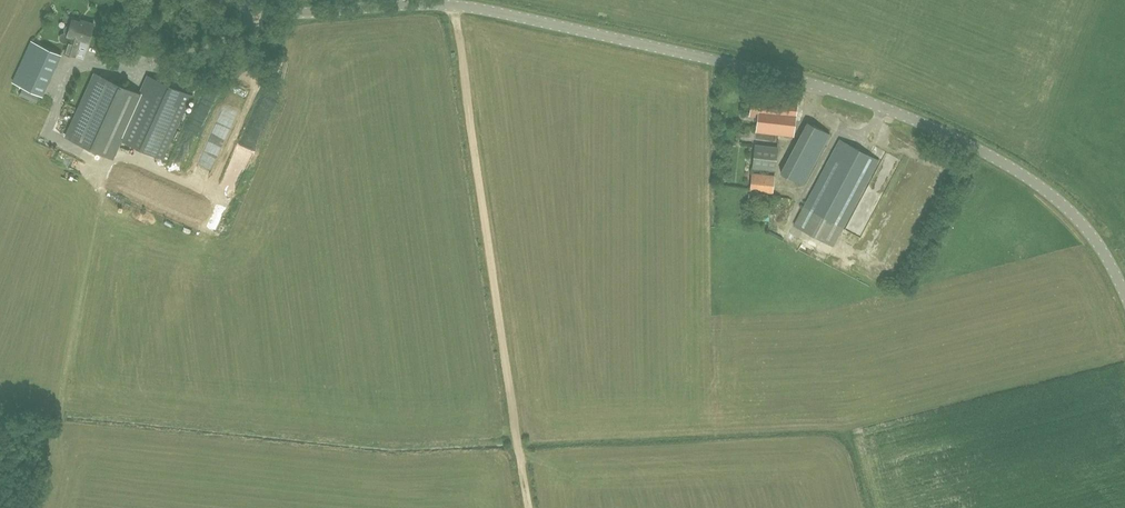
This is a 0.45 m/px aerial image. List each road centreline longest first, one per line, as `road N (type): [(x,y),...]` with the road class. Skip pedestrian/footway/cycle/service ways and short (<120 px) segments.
road 1 (tertiary): [(1124,296),(1079,215),(971,146),(813,85),(444,4)]
road 2 (track): [(452,5),(530,507)]
road 3 (tertiary): [(444,4),(285,12),(232,0)]

